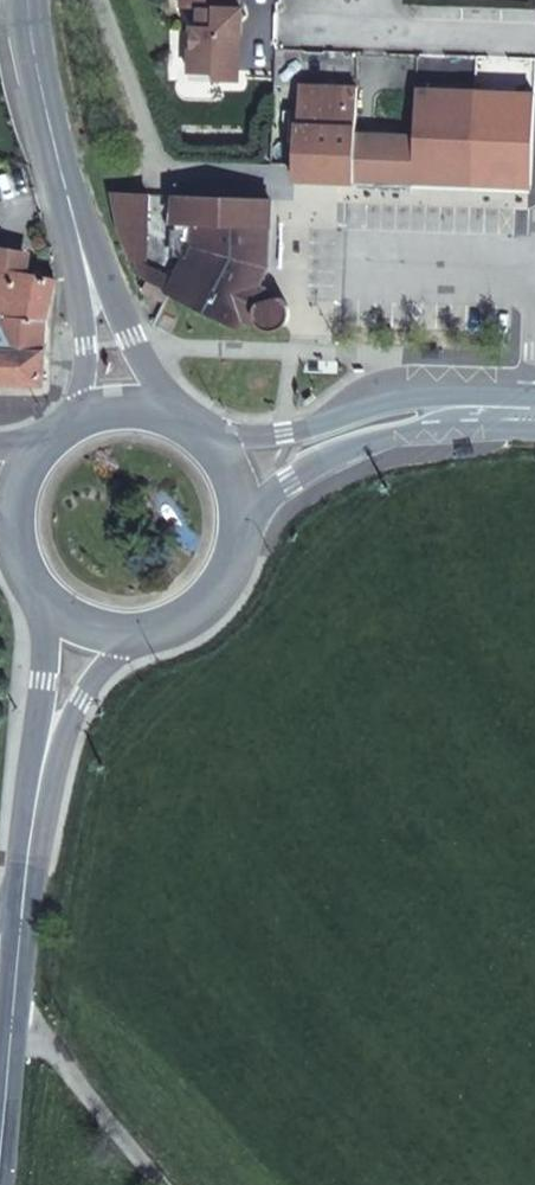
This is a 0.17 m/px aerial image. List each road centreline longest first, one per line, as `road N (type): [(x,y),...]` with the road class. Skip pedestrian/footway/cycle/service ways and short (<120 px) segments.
road 1 (secondary): [(492,401),(391,401),(285,431),(197,430)]
road 2 (secondary): [(44,763),(16,999)]
road 3 (secondary): [(180,419),(72,210)]
road 4 (unclassified): [(16,999),(156,1184)]
road 5 (secondary): [(239,525),(291,480),(345,453),(443,433)]
road 6 (secondary): [(72,210),(29,0)]
road 7 (residential): [(534,34),(321,28)]
road 8 (secondary): [(72,210),(85,413)]
road 9 (secondary): [(44,763),(84,697),(147,630)]
road 10 (secondary): [(46,597),(44,763)]
road 11 (secondary): [(16,999),(0,1153)]
road 12 (secondary): [(147,630),(200,604),(220,581),(239,525)]

